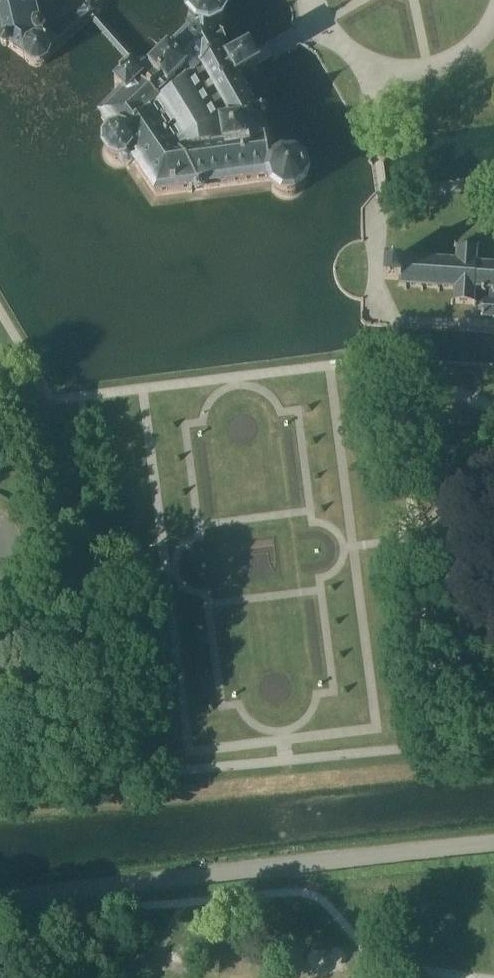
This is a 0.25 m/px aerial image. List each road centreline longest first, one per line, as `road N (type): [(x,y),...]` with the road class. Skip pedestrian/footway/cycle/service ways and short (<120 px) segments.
road 1 (unclassified): [(0,897),(493,845)]
road 2 (track): [(392,319),(376,310),(374,297),(374,205),(381,199),(372,67)]

